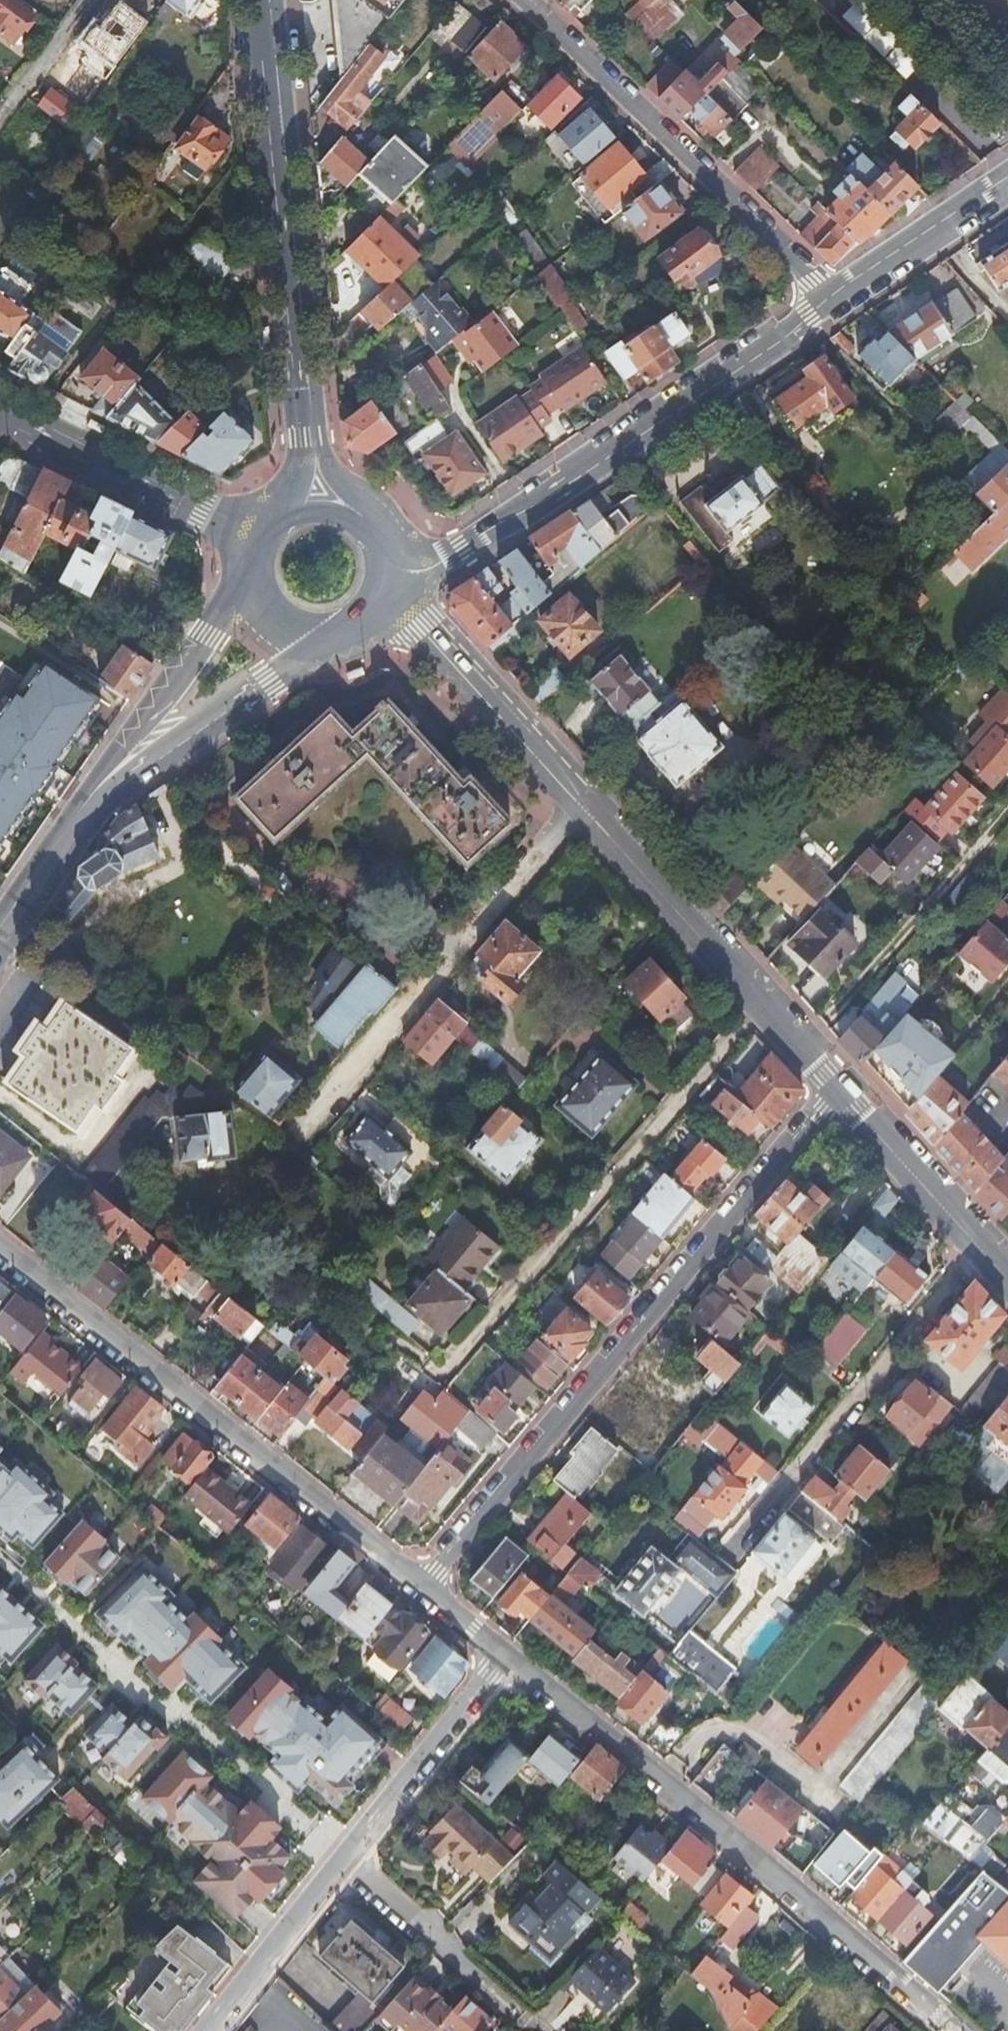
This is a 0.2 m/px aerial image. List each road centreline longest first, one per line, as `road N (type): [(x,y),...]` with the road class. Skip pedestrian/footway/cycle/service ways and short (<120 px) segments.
road 1 (residential): [(383,599),(429,636),(840,1092)]
road 2 (residential): [(426,1587),(840,1092)]
road 3 (residential): [(505,1651),(951,2026)]
road 4 (residential): [(0,1244),(426,1587)]
road 5 (residential): [(390,577),(465,548),(830,299)]
road 6 (primary): [(262,0),(306,440),(318,495)]
road 7 (residential): [(830,299),(527,0)]
road 8 (track): [(799,1046),(1007,810)]
road 9 (tertiary): [(0,414),(215,526),(252,536)]
road 10 (primary): [(95,793),(326,639)]
road 11 (residential): [(505,1651),(342,1855)]
road 12 (primary): [(248,587),(95,793)]
road 13 (residential): [(840,1092),(1007,1278)]
road 14 (residential): [(524,2013),(342,1855)]
road 15 (residential): [(342,1855),(202,2030)]
road 16 (residential): [(830,299),(1007,179)]
road 17 (primary): [(95,793),(0,936)]
road 18 (residential): [(0,124),(96,0)]
road 19 (primary): [(390,577),(373,520),(318,495)]

